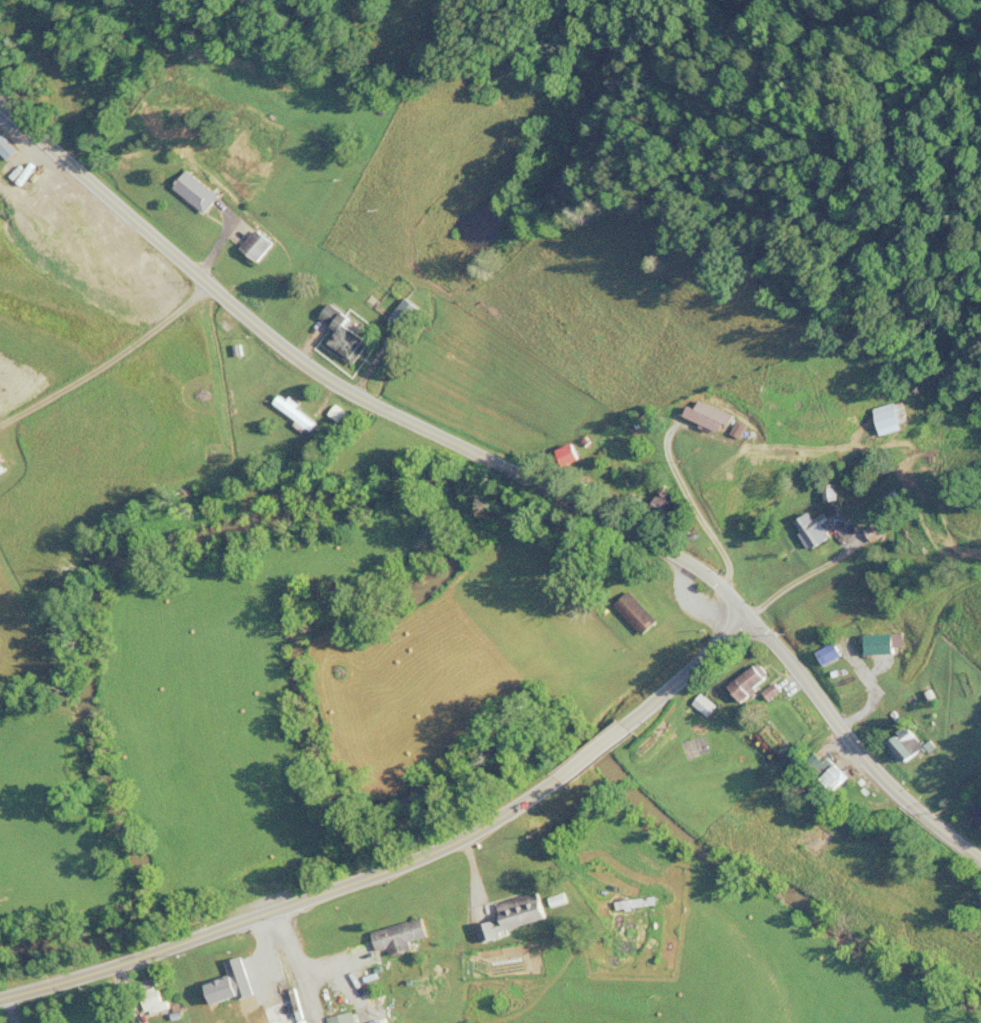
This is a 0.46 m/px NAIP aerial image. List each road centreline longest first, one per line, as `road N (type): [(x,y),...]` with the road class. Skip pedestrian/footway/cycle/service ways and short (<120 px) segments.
road 1 (secondary): [(750,618),(681,558),(304,365),(0,104)]
road 2 (secondary): [(0,999),(409,863),(559,780)]
road 3 (secondary): [(750,618),(883,779),(980,860)]
road 4 (secondary): [(627,727),(750,618)]

